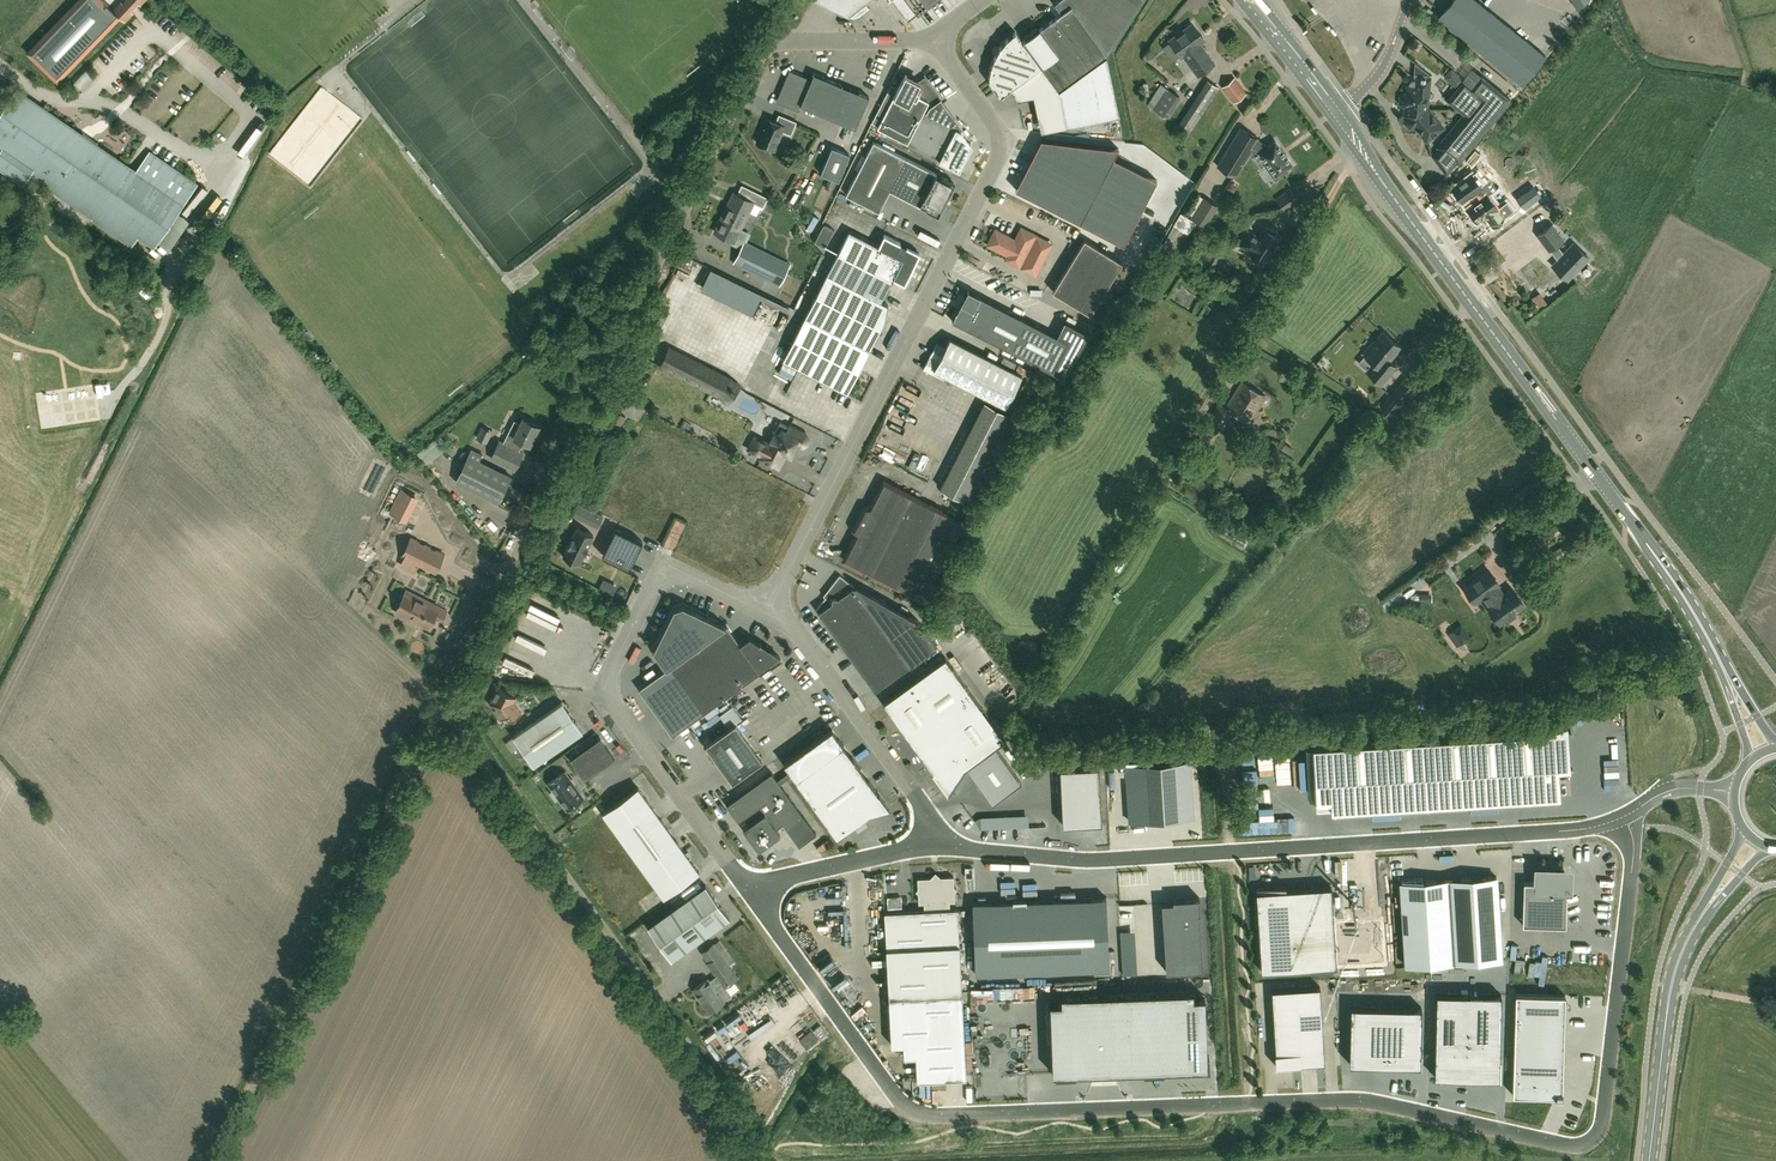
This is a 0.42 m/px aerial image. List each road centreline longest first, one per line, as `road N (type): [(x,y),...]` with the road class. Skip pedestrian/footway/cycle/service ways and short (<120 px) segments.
road 1 (unclassified): [(759,880),(757,904),(890,1088),(927,1115),(1346,1102),(1576,1146),(1589,1142),(1604,1120),(1633,869),(1620,819)]
road 2 (unclassified): [(740,1160),(715,1091),(441,707),(755,65),(776,40)]
road 3 (unclassified): [(929,847),(1110,859),(1563,831),(1620,819)]
road 4 (primary): [(1722,665),(1650,548),(1335,112)]
road 5 (unclassified): [(765,612),(1000,148),(939,31)]
road 6 (track): [(441,707),(215,1160)]
road 7 (unclassified): [(765,612),(685,574),(669,575),(654,583),(608,684),(611,700),(729,864),(759,880)]
road 8 (unclassified): [(765,612),(794,627),(927,812),(929,847)]
road 9 (secondary): [(1650,1160),(1670,990),(1705,911)]
road 10 (unclassified): [(759,880),(929,847)]
road 11 (unclassified): [(776,40),(917,40),(939,31)]
road 12 (primary): [(1335,112),(1249,0)]
road 13 (tertiary): [(1335,112),(1369,85),(1408,0)]

